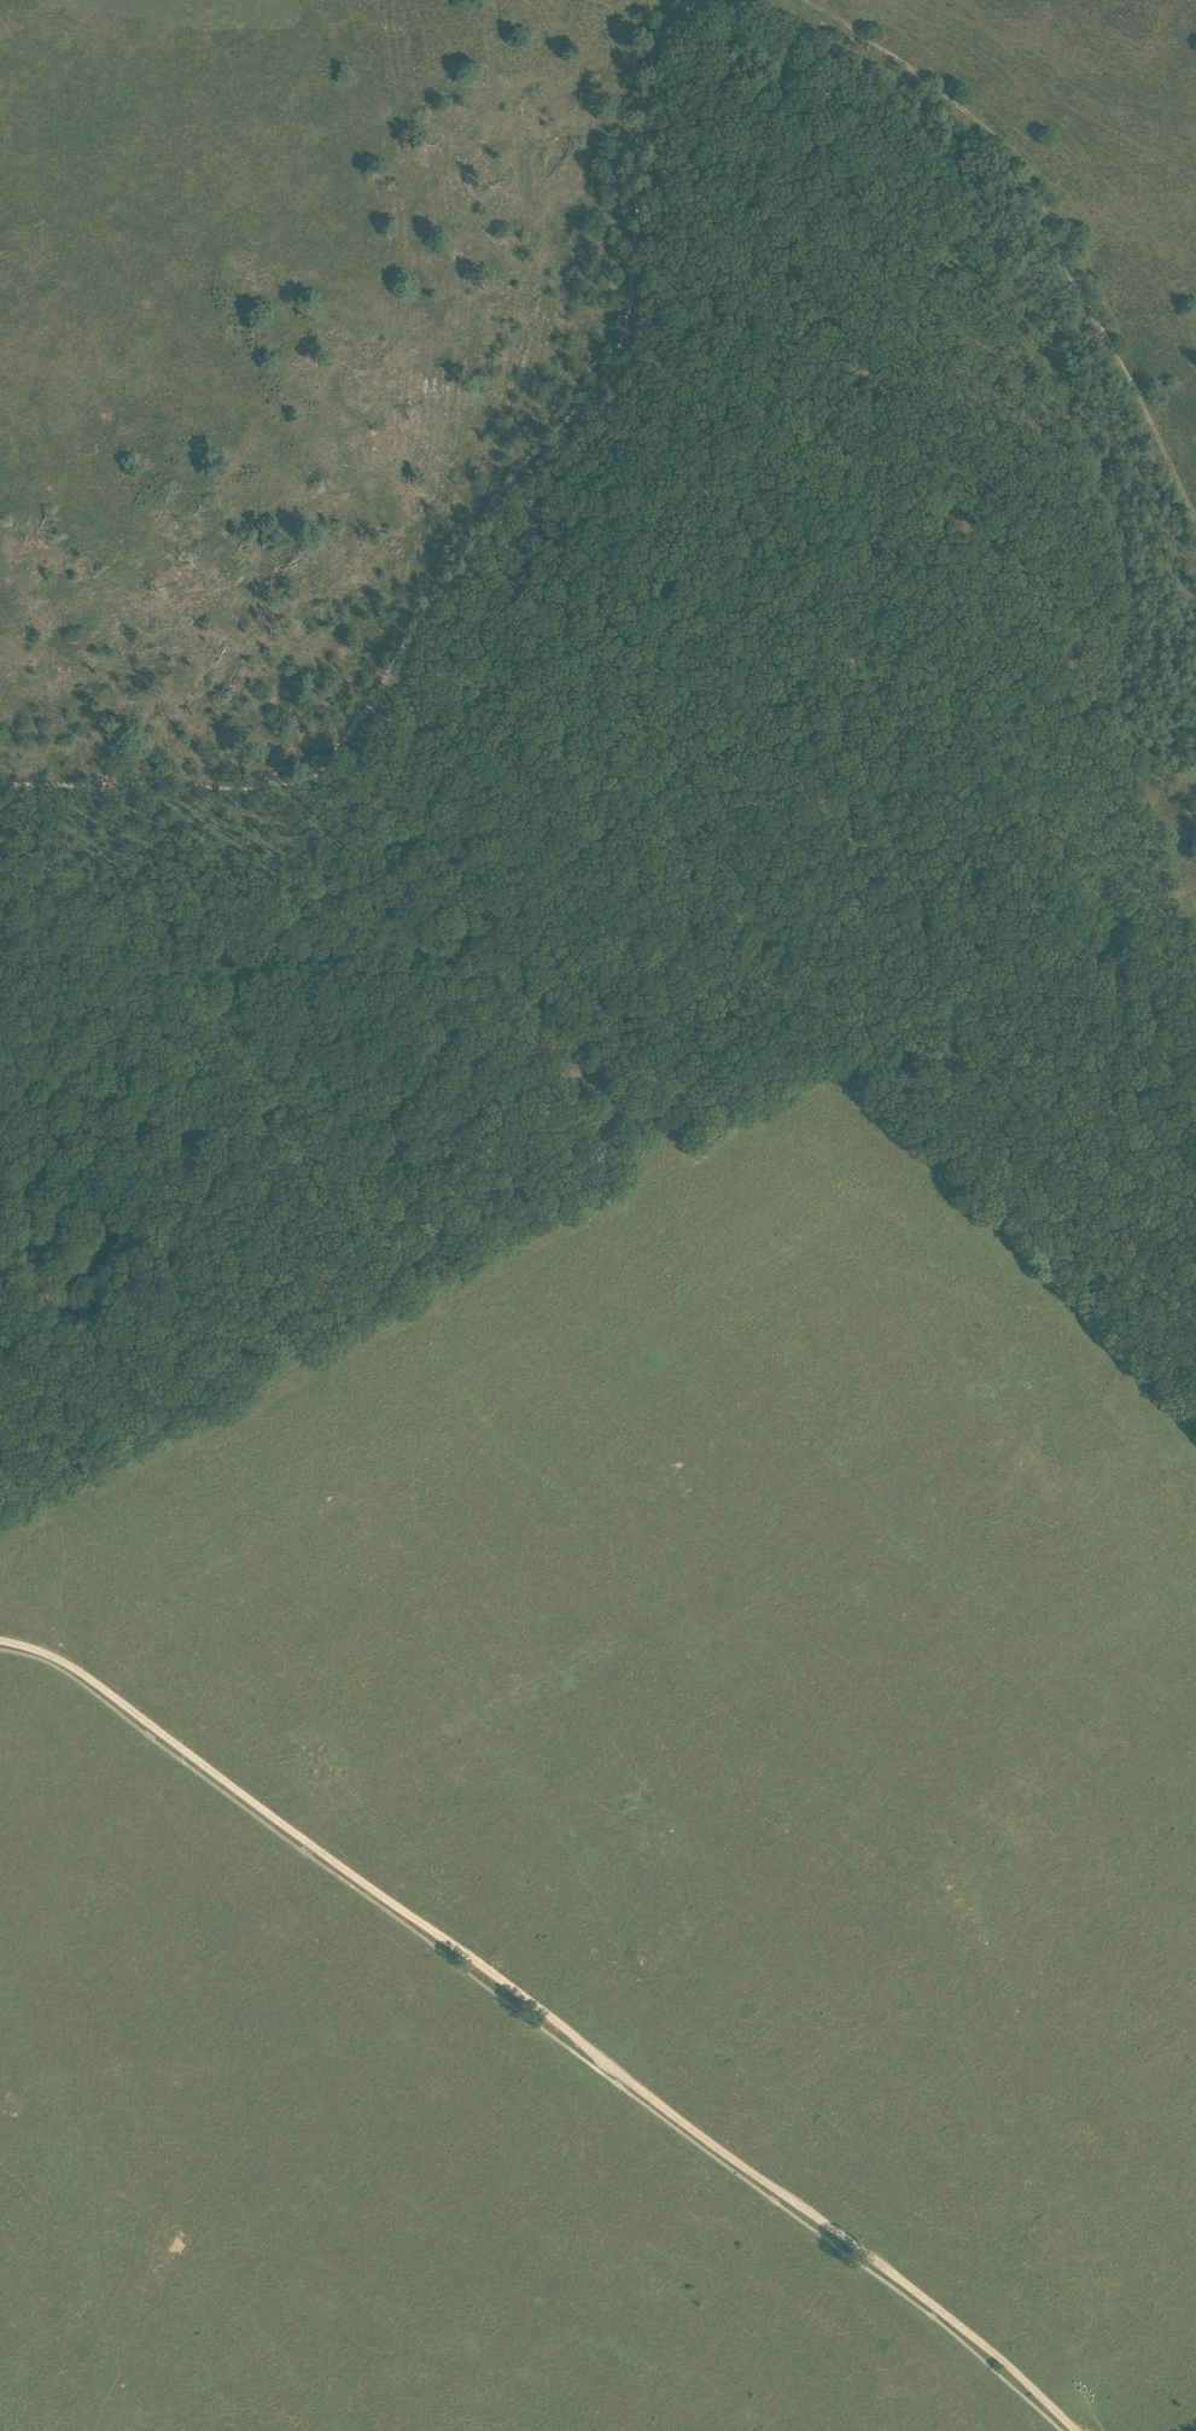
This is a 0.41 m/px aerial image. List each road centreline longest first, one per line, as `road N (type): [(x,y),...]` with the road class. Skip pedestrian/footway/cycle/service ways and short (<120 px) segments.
road 1 (track): [(0,1640),(82,1672),(903,2281),(1077,2430)]

